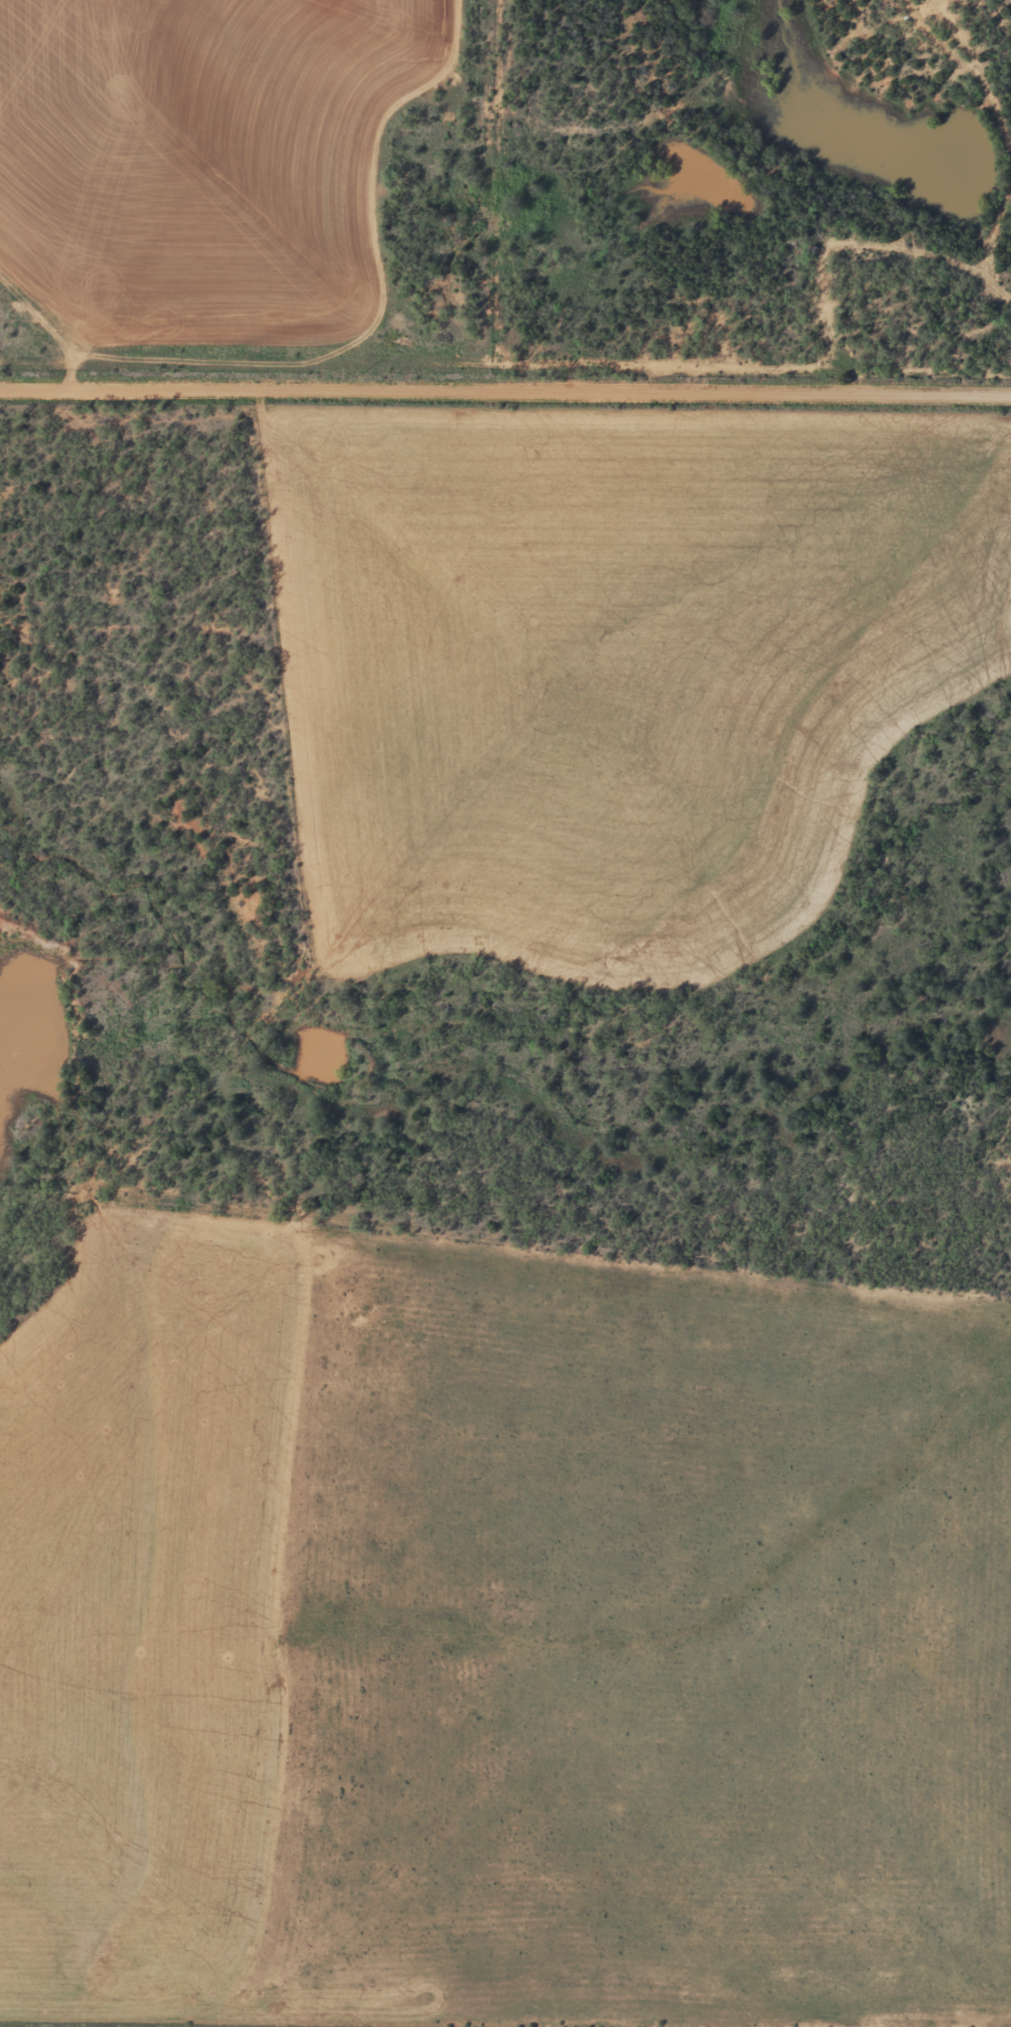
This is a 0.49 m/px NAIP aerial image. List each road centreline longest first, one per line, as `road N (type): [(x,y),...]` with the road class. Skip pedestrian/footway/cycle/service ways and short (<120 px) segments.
road 1 (residential): [(1010,392),(0,386)]

